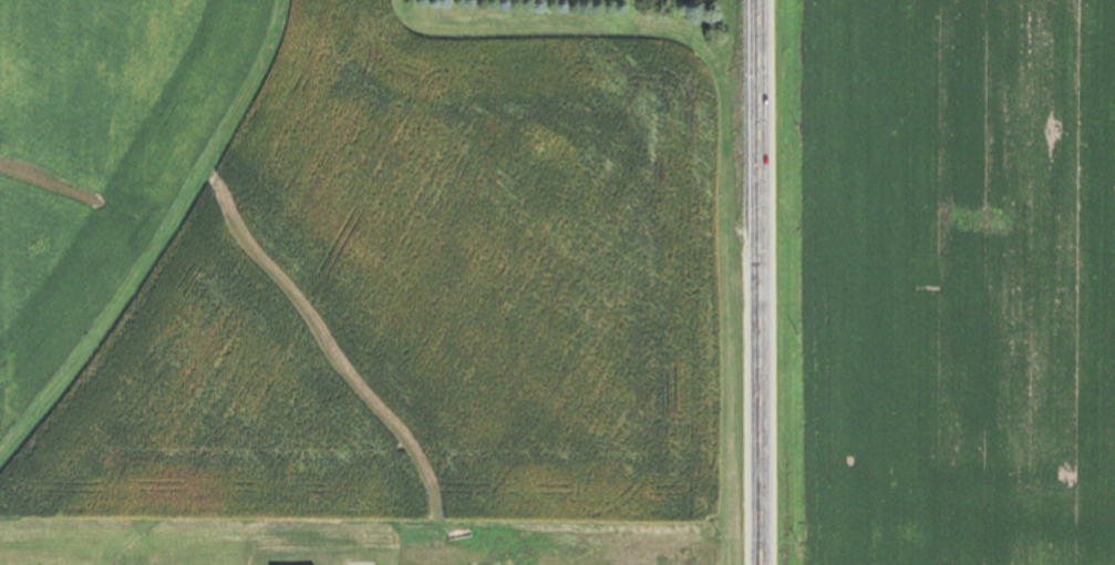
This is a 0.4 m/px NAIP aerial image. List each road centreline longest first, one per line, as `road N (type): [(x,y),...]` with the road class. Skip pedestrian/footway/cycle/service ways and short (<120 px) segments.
road 1 (primary): [(758,564),(754,0)]

